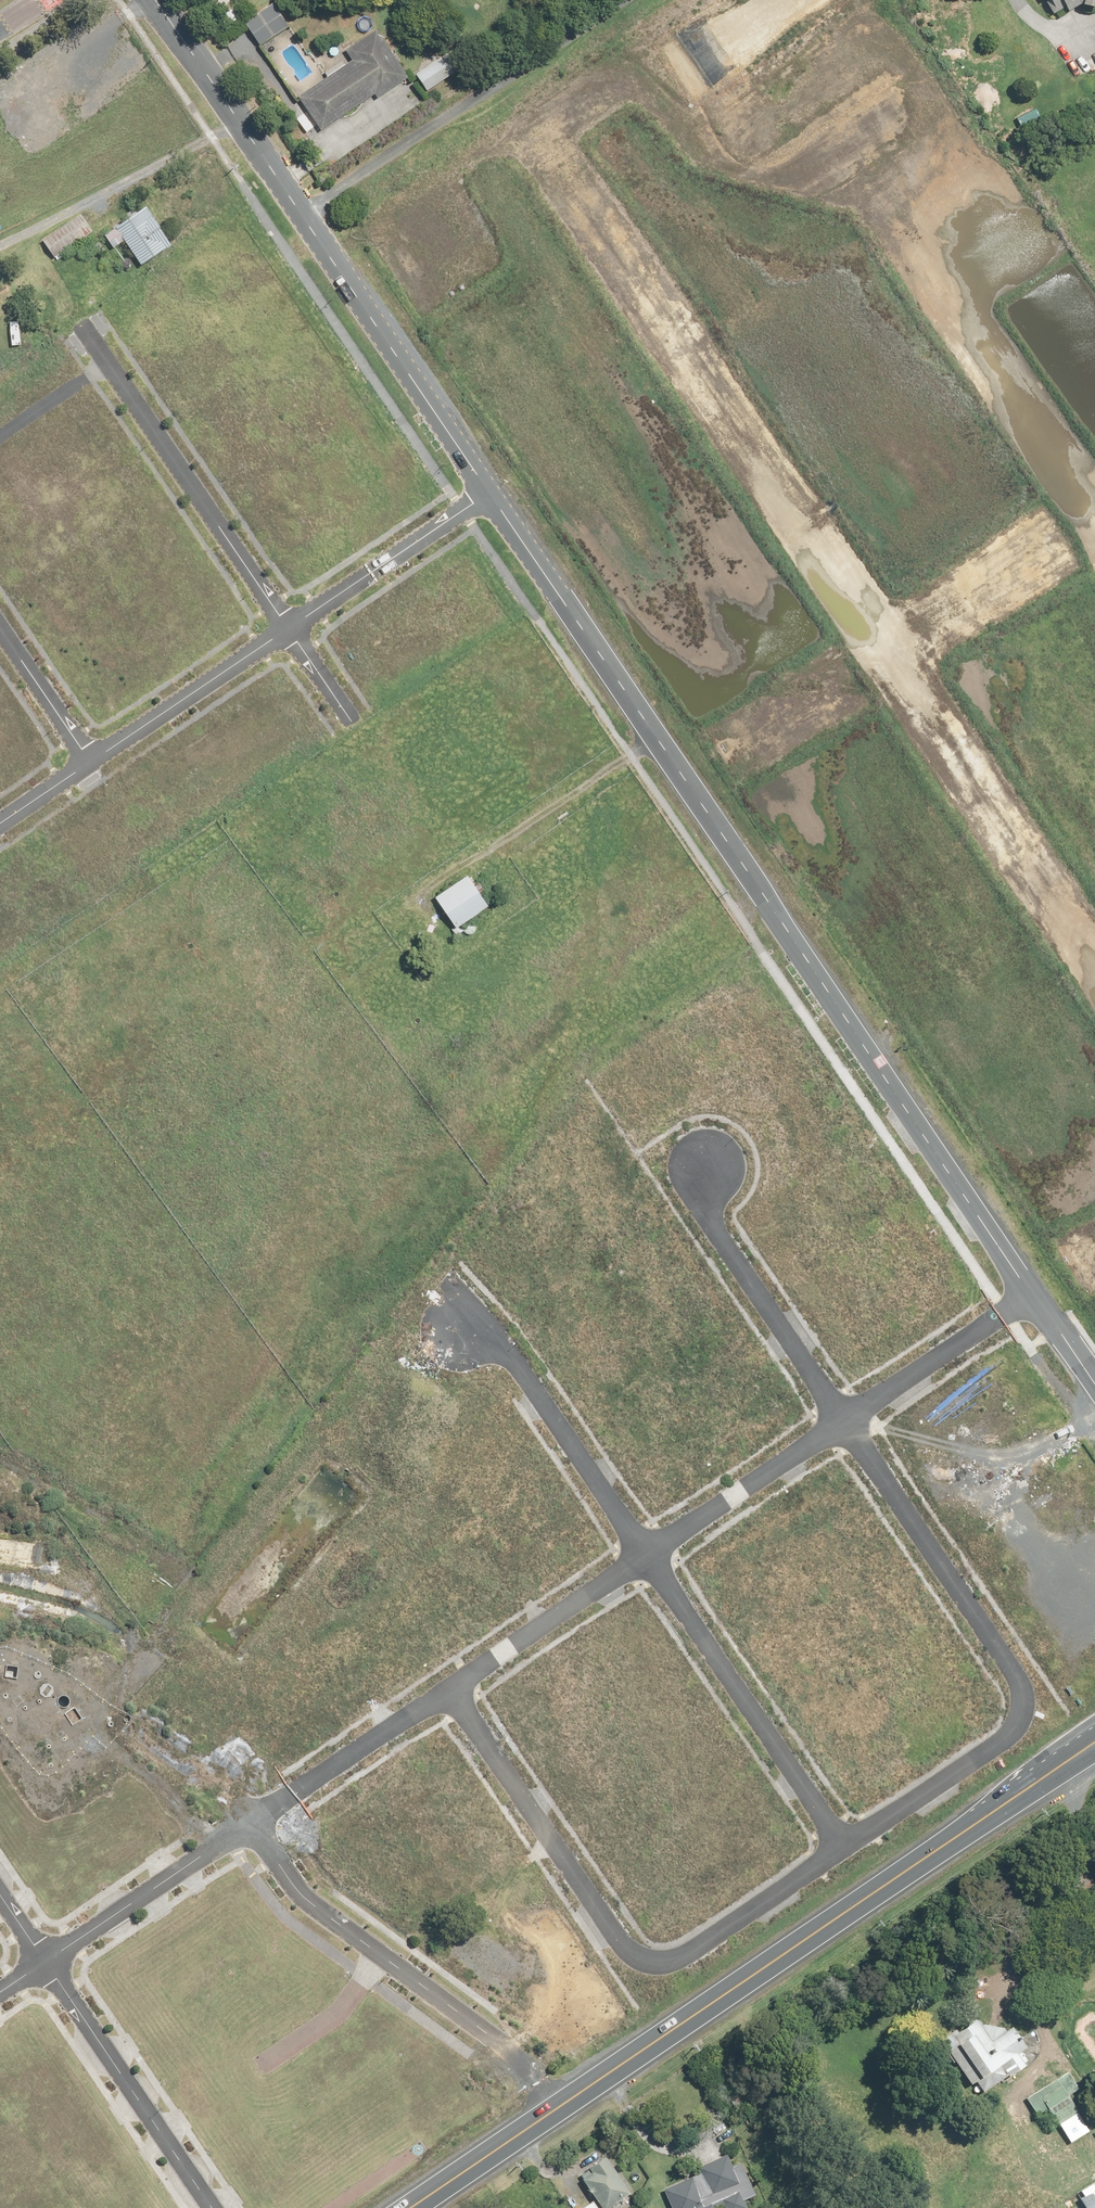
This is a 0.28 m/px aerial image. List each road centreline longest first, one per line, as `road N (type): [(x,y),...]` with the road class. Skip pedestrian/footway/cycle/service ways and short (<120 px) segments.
road 1 (unknown): [(497,84),(1094,992)]
road 2 (tertiary): [(489,490),(1034,1295)]
road 3 (unknown): [(1094,545),(733,0)]
road 4 (secondary): [(1094,1743),(571,2099)]
road 5 (tertiary): [(155,0),(489,490)]
road 6 (unknown): [(382,1185),(67,1669)]
road 7 (residential): [(845,1845),(680,1959),(644,1959),(620,1941),(451,1690)]
road 8 (residential): [(841,1425),(1023,1681),(1024,1703),(1015,1725),(845,1845)]
road 9 (unknown): [(360,715),(495,906),(512,949),(497,1008),(382,1185)]
road 10 (unknown): [(382,1185),(274,1022),(246,1000),(206,1003),(0,1142)]
road 11 (unknown): [(691,787),(1094,530)]
road 12 (residential): [(845,1845),(644,1559)]
road 13 (unknown): [(56,1107),(246,1394)]
road 14 (unknown): [(856,1905),(903,1986),(910,2090),(986,2207)]
road 15 (unknown): [(251,1826),(0,1601)]
road 16 (residential): [(107,350),(293,624)]
road 17 (residential): [(697,1157),(699,1208),(841,1425)]
road 18 (residential): [(450,1324),(498,1348),(644,1559)]
road 19 (residential): [(201,2207),(40,1967)]
road 20 (residential): [(251,1826),(40,1967)]
road 21 (residential): [(293,624),(91,761)]
road 22 (residential): [(571,2099),(377,1952)]
road 23 (residential): [(451,1690),(251,1826)]
road 24 (residential): [(841,1425),(644,1559)]
road 25 (residential): [(489,490),(293,624)]
road 26 (residential): [(644,1559),(451,1690)]
road 27 (residential): [(1034,1295),(841,1425)]
road 28 (unknown): [(498,1348),(382,1185)]
road 29 (secondary): [(571,2099),(409,2207)]
road 30 (residential): [(377,1952),(302,1896),(251,1826)]
road 31 (residential): [(91,761),(0,622)]
road 32 (residential): [(266,2059),(343,2003),(377,1952)]
road 33 (residential): [(0,423),(107,350)]

